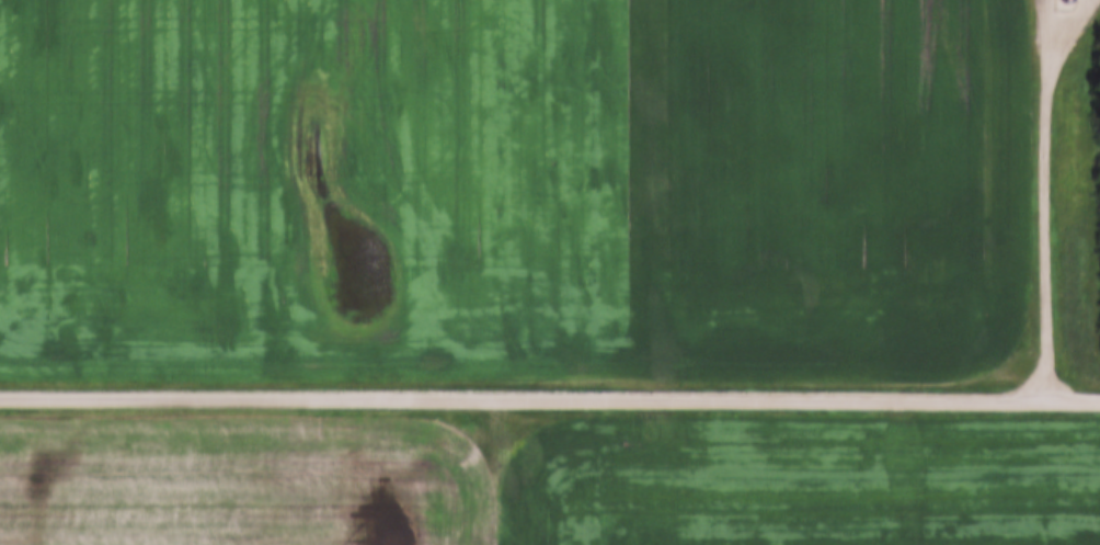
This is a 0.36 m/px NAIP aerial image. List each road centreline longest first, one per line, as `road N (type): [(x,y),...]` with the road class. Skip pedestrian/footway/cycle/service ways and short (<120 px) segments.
road 1 (residential): [(1099,395),(0,391)]

